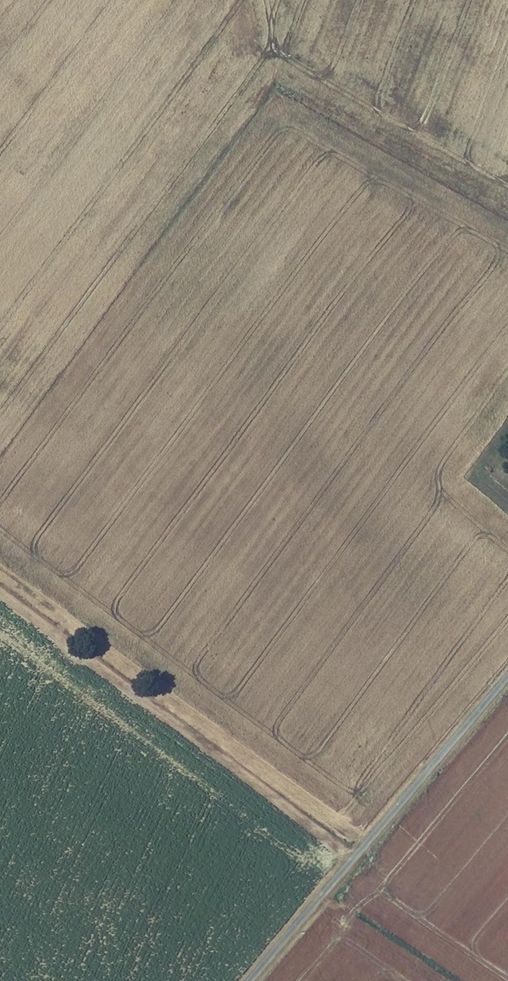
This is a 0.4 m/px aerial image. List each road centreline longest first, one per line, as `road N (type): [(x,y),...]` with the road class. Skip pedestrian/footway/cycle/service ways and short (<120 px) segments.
road 1 (unclassified): [(249,980),(507,675)]

